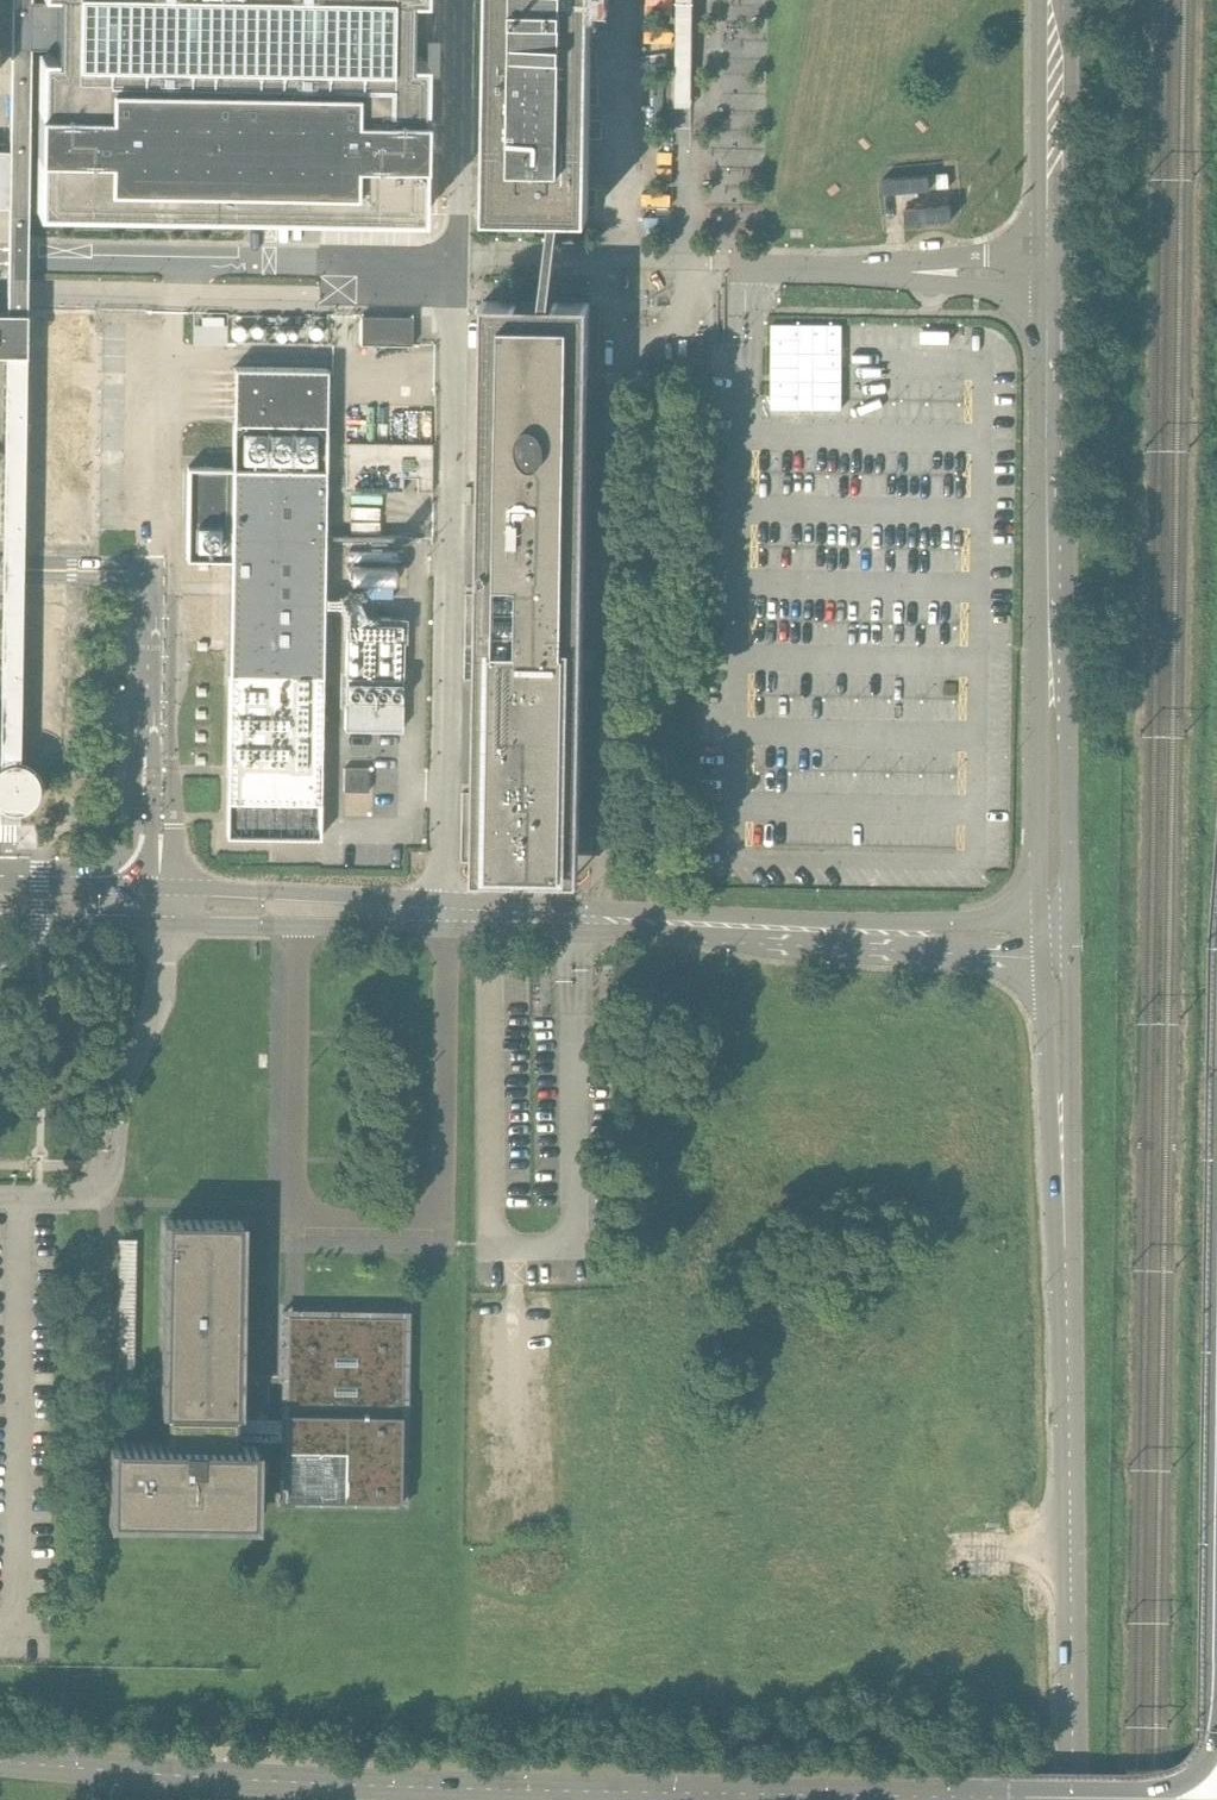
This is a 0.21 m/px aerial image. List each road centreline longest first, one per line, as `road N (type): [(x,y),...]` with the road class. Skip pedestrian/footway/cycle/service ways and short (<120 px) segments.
road 1 (secondary): [(1022,1799),(337,1786),(0,1765)]
road 2 (tertiary): [(1070,1799),(1069,1282),(1057,941)]
road 3 (tertiary): [(1057,941),(1056,274)]
road 4 (tertiary): [(1057,941),(431,913)]
road 5 (unclassified): [(555,264),(1056,274)]
road 6 (unclassified): [(8,256),(454,264)]
road 7 (tertiary): [(1056,274),(1057,0)]
road 8 (tertiary): [(431,913),(298,893),(159,886)]
road 9 (tertiary): [(158,924),(297,926),(431,913)]
road 10 (tertiary): [(159,886),(0,878)]
road 11 (tertiary): [(0,922),(158,924)]

